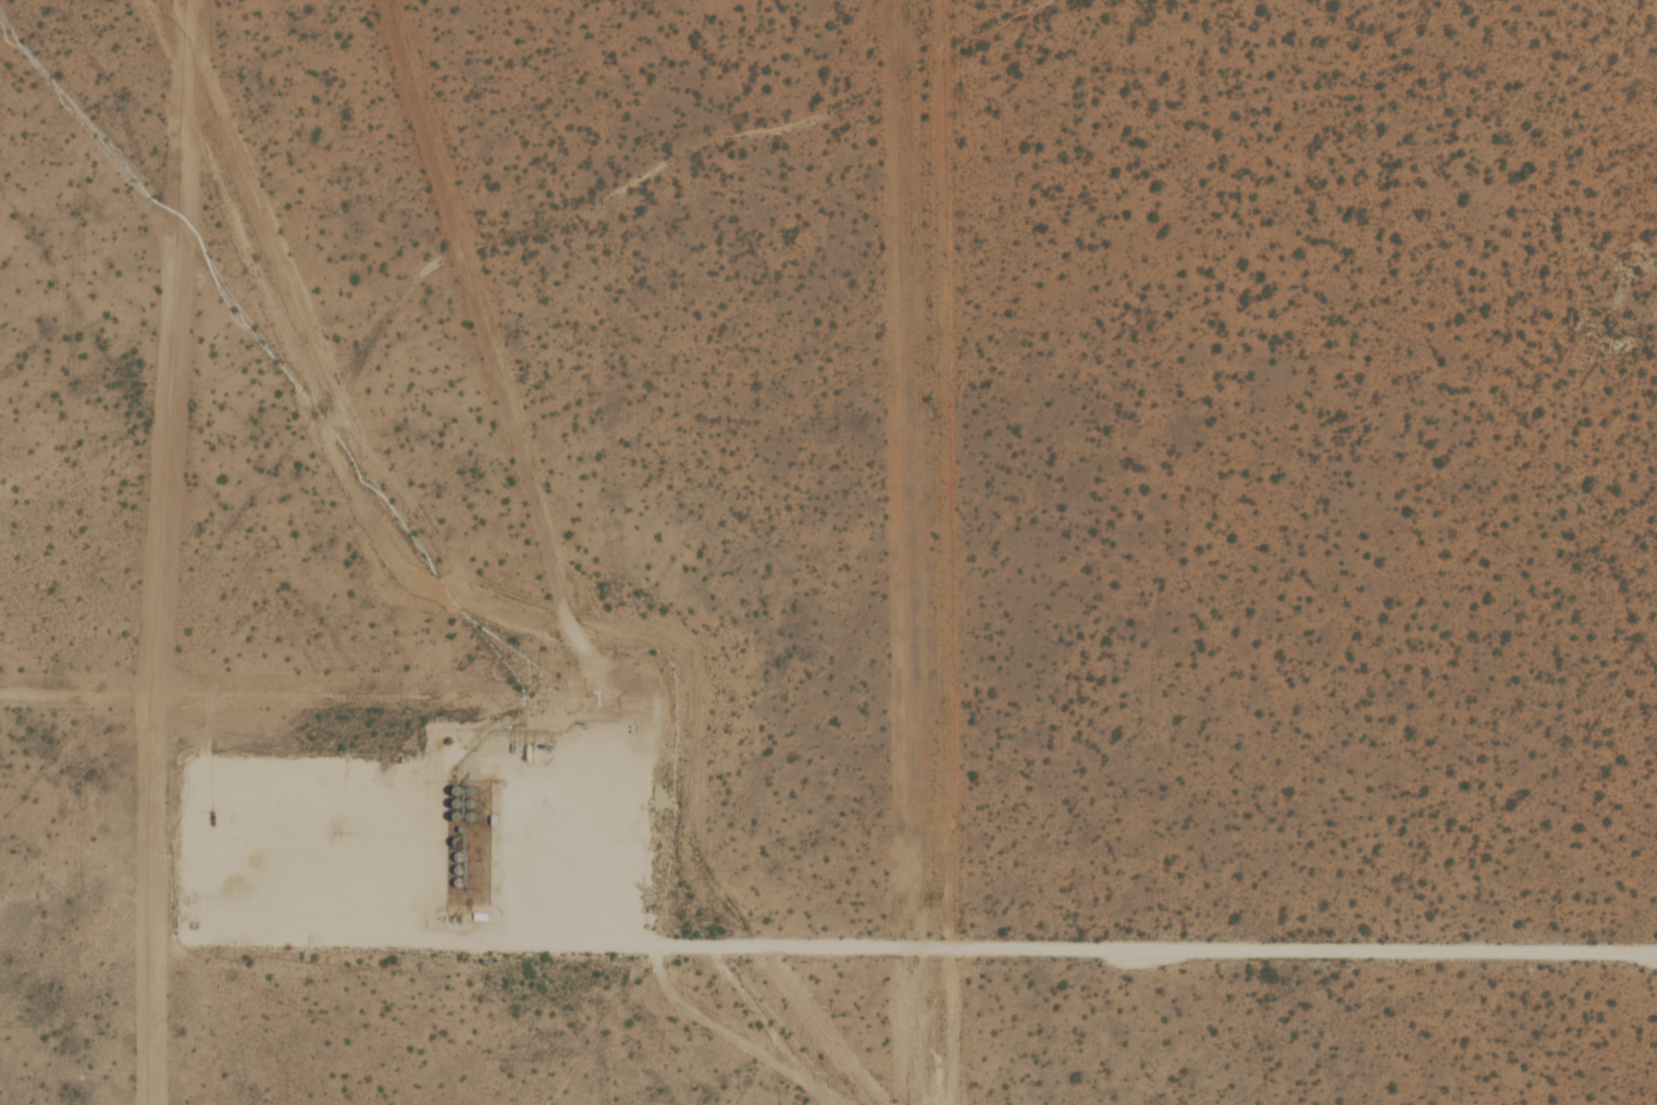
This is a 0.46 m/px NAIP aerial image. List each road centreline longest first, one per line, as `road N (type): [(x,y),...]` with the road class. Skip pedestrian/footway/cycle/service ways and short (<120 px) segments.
road 1 (residential): [(191,943),(1656,945)]

